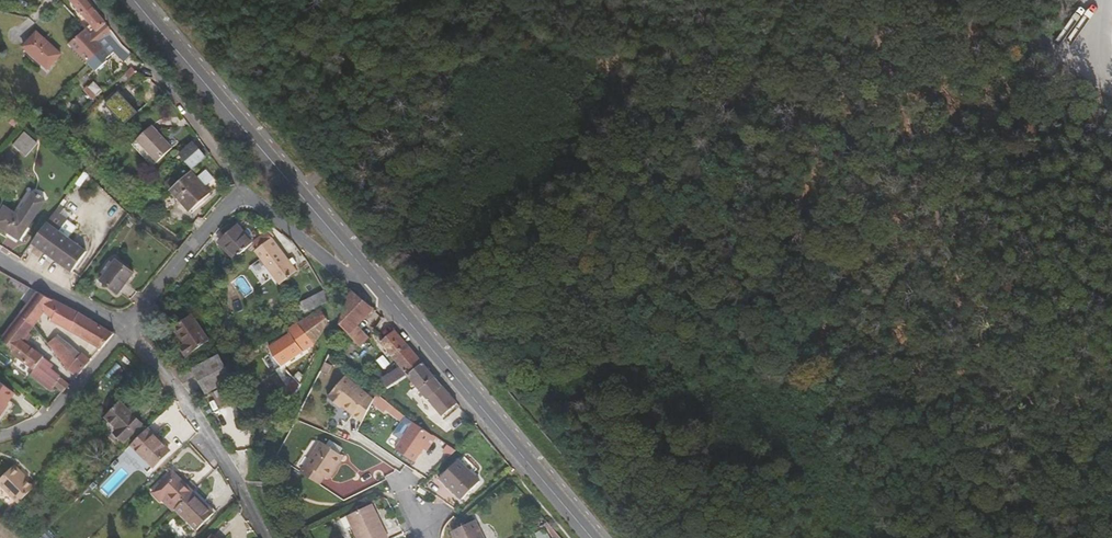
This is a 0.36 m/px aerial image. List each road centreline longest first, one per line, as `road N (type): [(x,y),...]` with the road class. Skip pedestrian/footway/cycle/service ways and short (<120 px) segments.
road 1 (secondary): [(136,0),(373,281)]
road 2 (secondary): [(373,281),(592,537)]
road 3 (residential): [(271,537),(210,435),(128,333)]
road 4 (residential): [(244,190),(93,0)]
road 5 (residential): [(244,190),(124,322)]
road 6 (residential): [(128,333),(48,419),(0,437)]
road 7 (residential): [(373,281),(327,263),(244,190)]
road 8 (residential): [(124,322),(0,259)]

